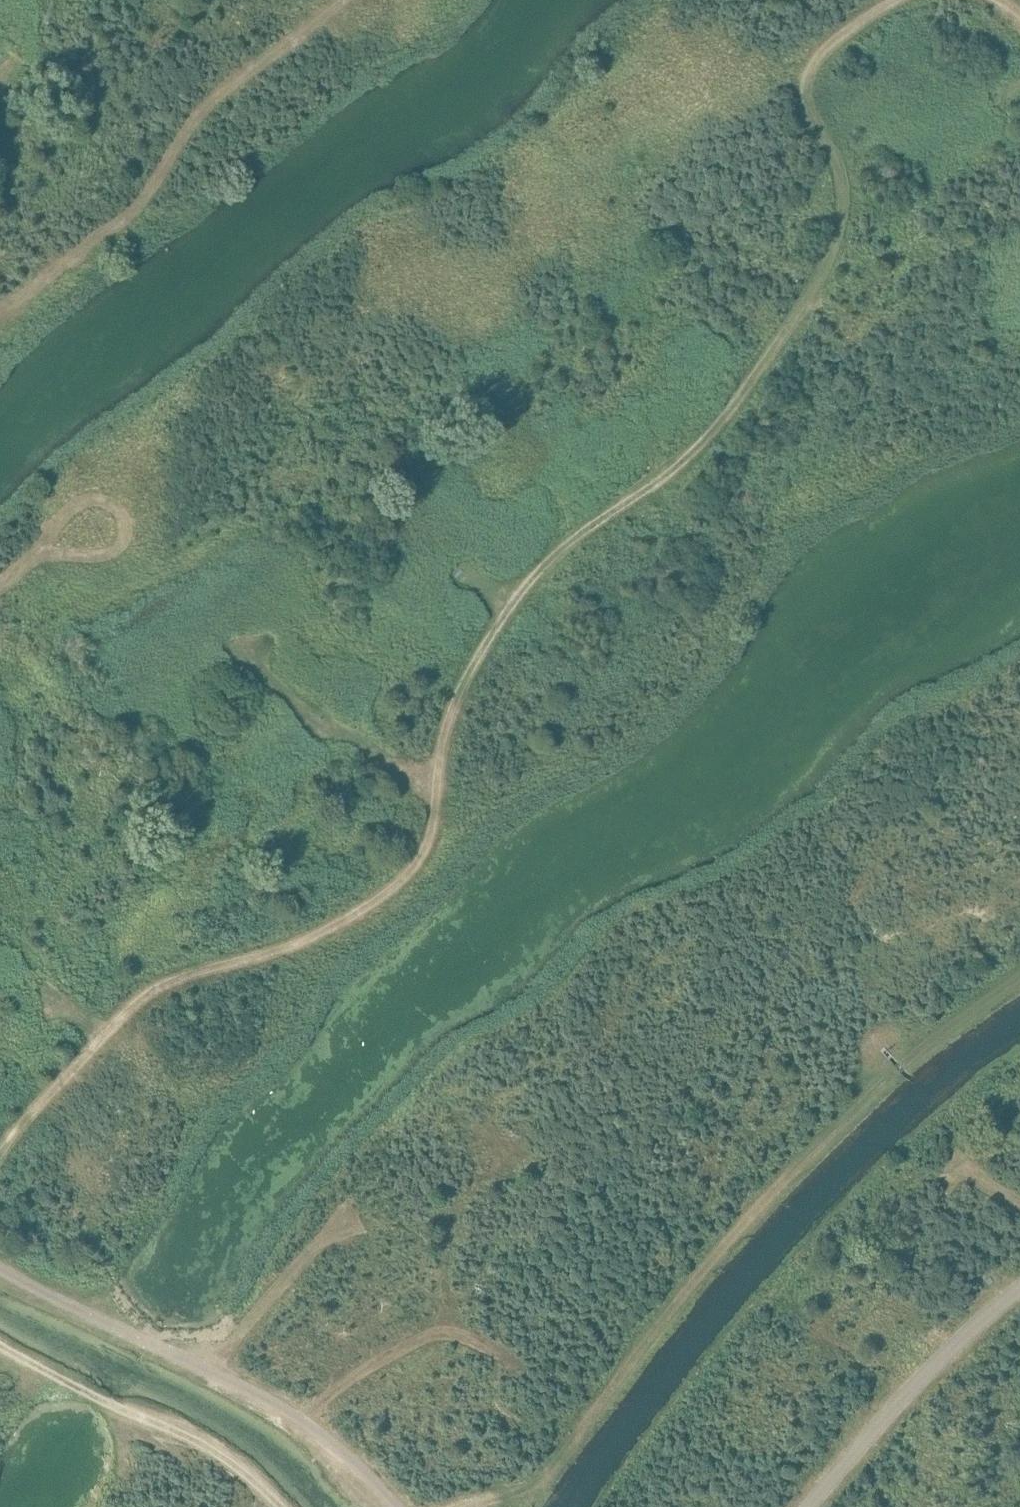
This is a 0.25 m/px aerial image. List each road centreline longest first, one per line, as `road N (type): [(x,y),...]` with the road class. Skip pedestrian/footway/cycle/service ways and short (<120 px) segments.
road 1 (track): [(1019,1290),(875,1421),(804,1506)]

